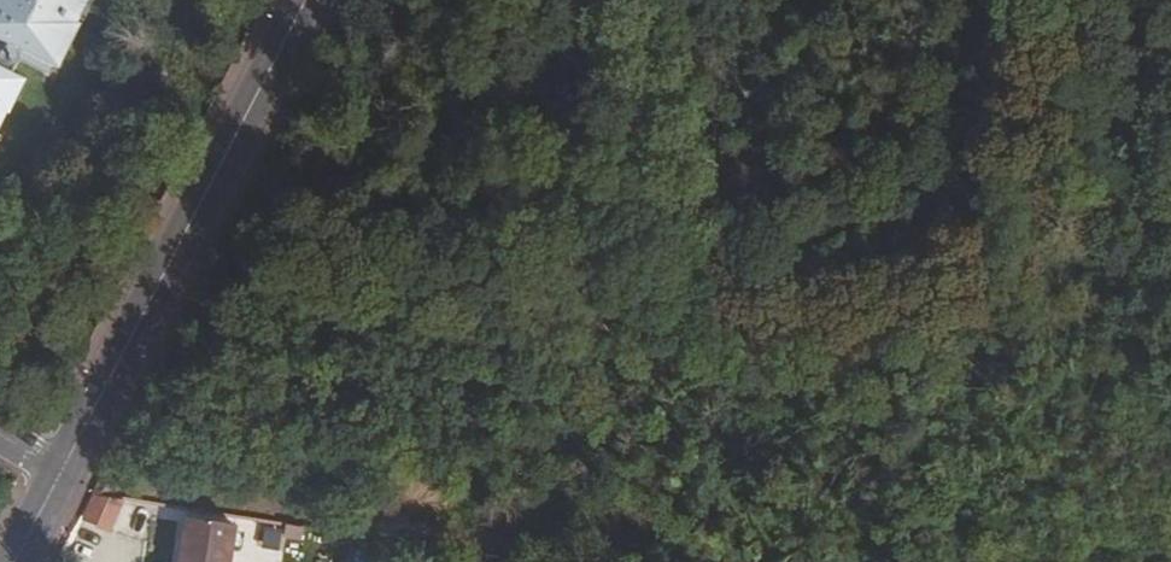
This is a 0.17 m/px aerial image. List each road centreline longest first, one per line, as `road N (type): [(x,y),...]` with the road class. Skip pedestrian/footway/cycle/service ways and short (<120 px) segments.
road 1 (secondary): [(63,465),(304,0)]

